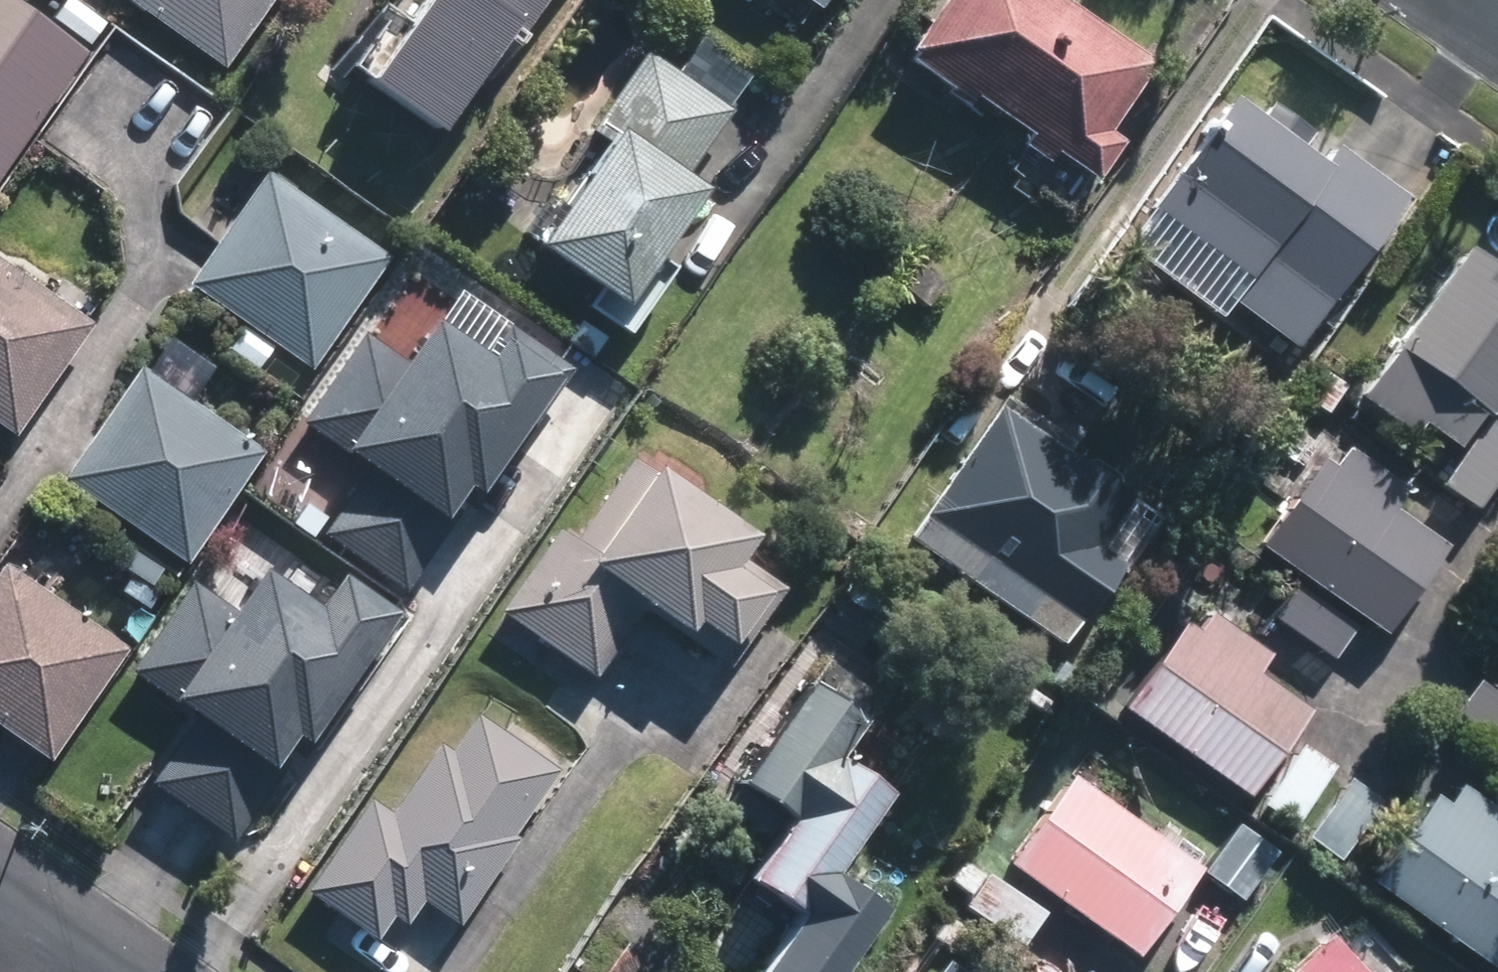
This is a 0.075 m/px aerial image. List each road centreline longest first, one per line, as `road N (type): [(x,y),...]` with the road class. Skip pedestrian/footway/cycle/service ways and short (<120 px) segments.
road 1 (residential): [(125,971),(0,888)]

